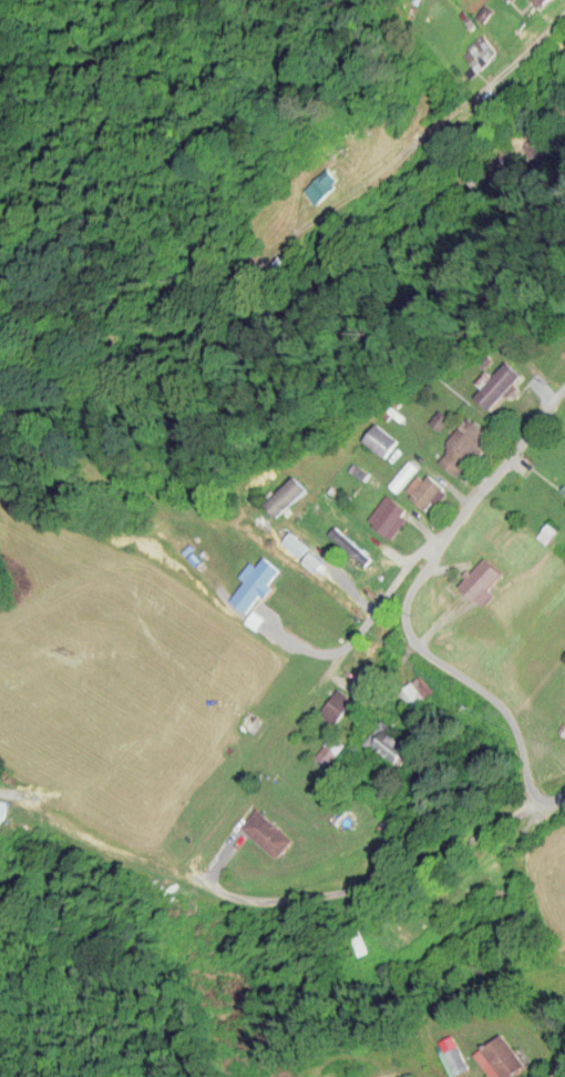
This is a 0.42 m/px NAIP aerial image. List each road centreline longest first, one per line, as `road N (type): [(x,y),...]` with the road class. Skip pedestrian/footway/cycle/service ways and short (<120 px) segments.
road 1 (residential): [(564,405),(413,622),(419,650),(503,717),(524,745),(545,816)]
road 2 (residential): [(163,880),(289,912),(398,900),(518,814),(564,813)]
road 3 (residential): [(254,276),(564,21)]

